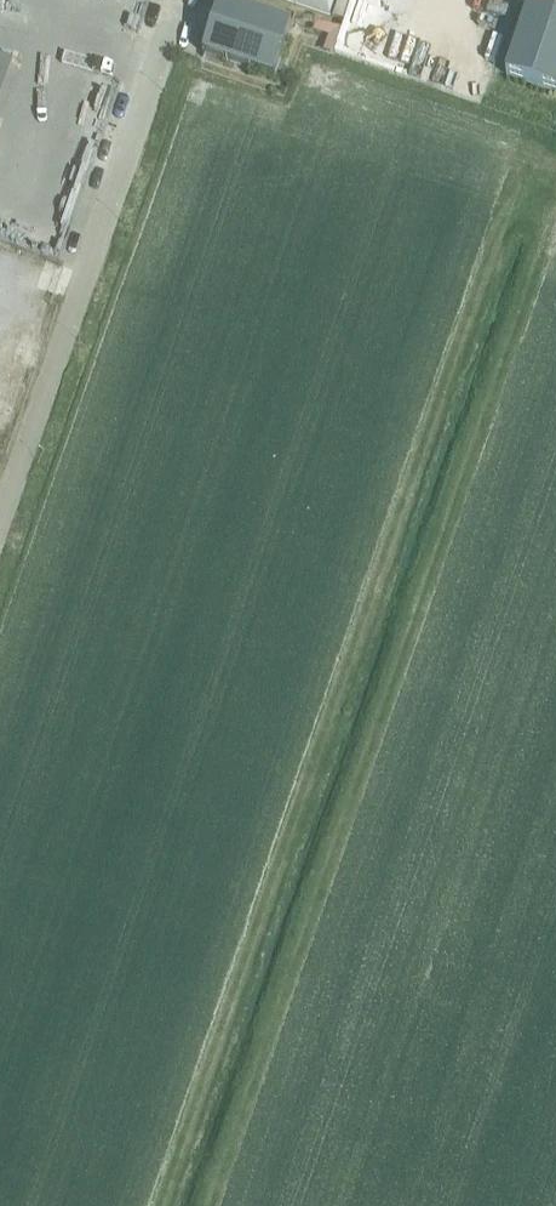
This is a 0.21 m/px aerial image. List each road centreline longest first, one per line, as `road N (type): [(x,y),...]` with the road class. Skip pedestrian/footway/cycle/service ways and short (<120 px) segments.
road 1 (unclassified): [(181,0),(0,527)]

